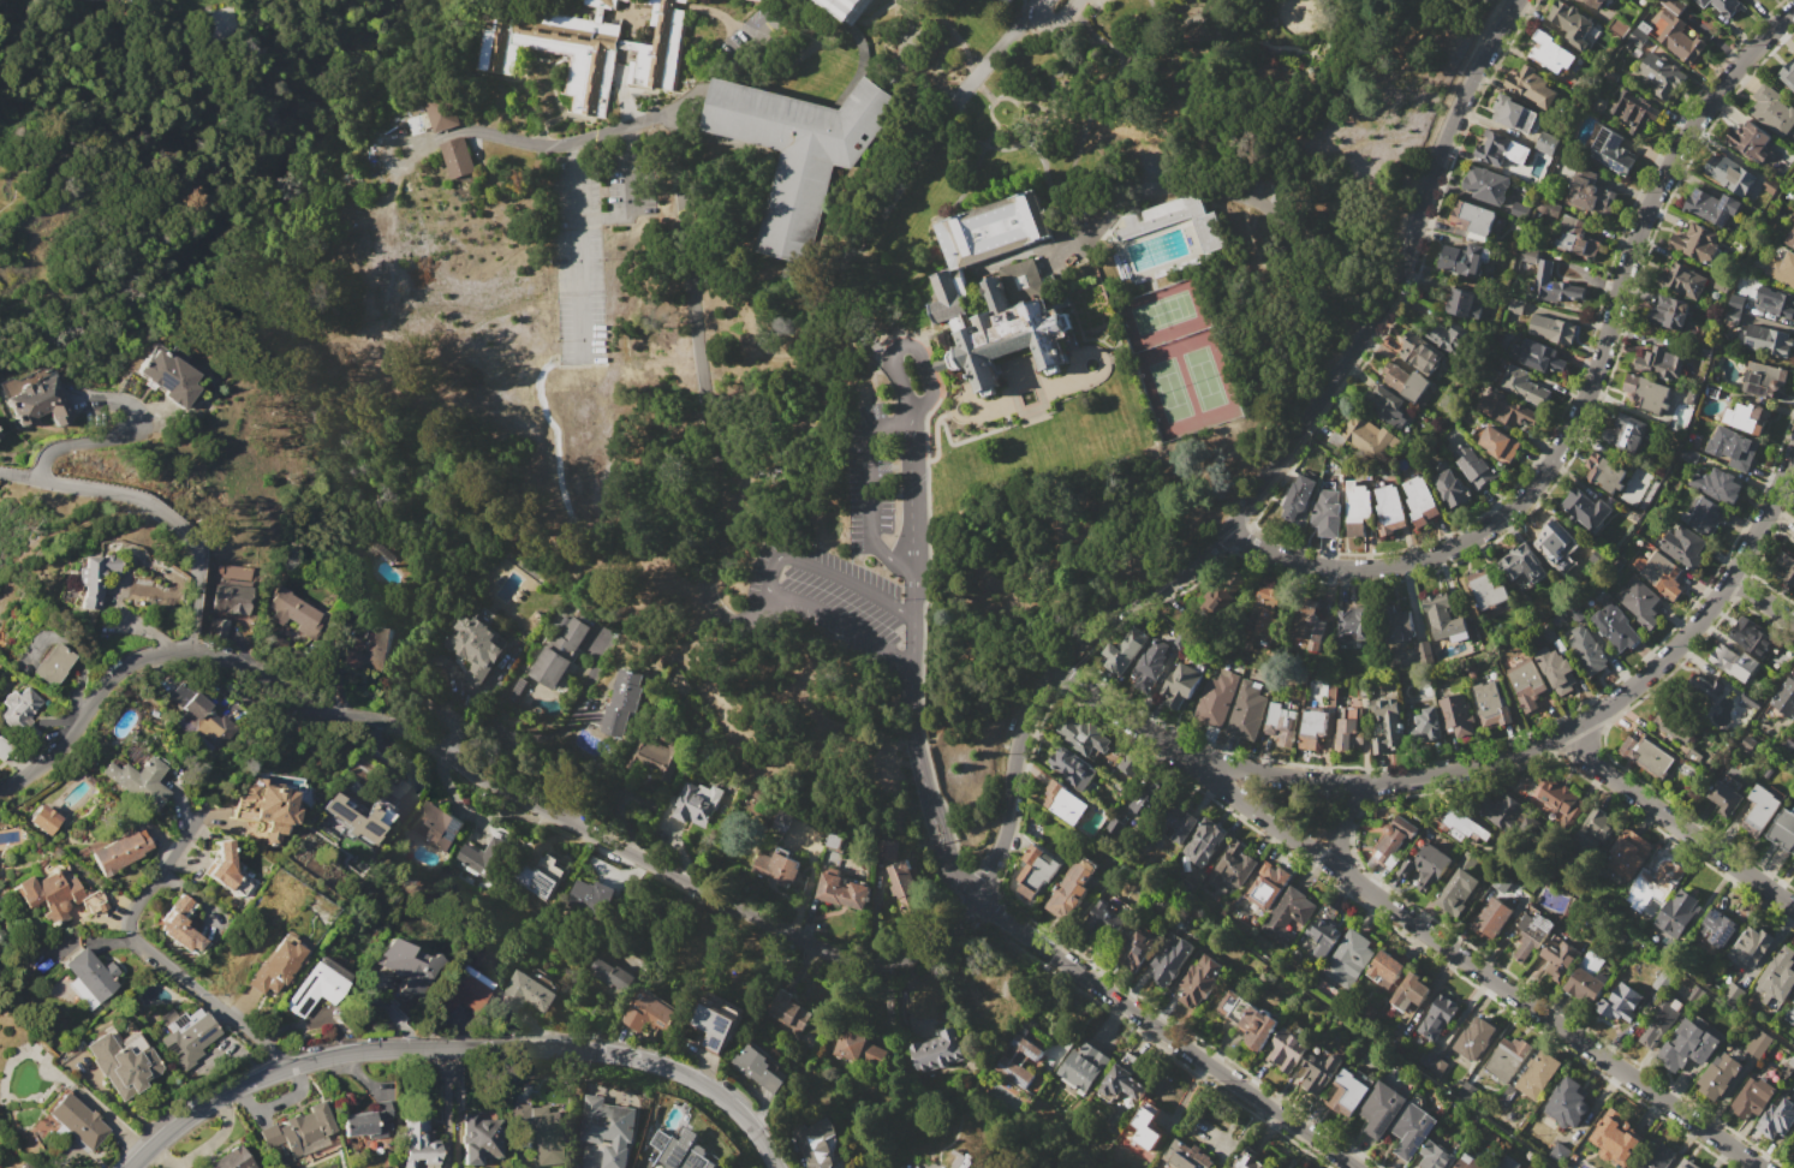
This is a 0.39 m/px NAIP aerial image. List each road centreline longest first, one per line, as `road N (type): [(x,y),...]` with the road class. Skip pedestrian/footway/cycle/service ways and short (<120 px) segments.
road 1 (residential): [(964,902),(940,947),(894,951),(707,889),(495,785),(386,720),(296,708),(189,642),(126,666),(52,756),(0,797)]
road 2 (residential): [(1528,0),(1498,38),(1438,162),(1372,332),(1217,540),(1175,576),(1110,612),(1047,672),(1023,727),(1006,826),(964,902)]
road 3 (residential): [(1793,16),(1736,73),(1682,154),(1646,234),(1585,427),(1498,529),(1393,571),(1309,572),(1228,528)]
road 4 (residential): [(1760,1167),(1197,765),(1047,672)]
road 5 (residential): [(1793,440),(1730,579),(1656,667),(1562,733),(1479,765),(1361,789),(1197,765)]
road 6 (secondary): [(779,1167),(740,1112),(687,1074),(626,1054),(517,1045),(369,1050),(298,1063),(232,1090),(129,1167)]
road 7 (residential): [(189,642),(193,549),(177,524),(125,496),(36,481),(40,460),(55,447),(117,439),(138,424),(117,403),(73,397)]
road 8 (residential): [(1352,1167),(964,902)]
road 9 (residential): [(430,143),(473,129),(560,144),(626,124),(673,105),(770,26),(791,0)]
road 10 (residential): [(288,1067),(138,934),(202,816)]
road 11 (residential): [(1793,903),(1562,733)]
road 12 (residential): [(385,159),(409,169),(430,143),(397,135),(385,159)]

